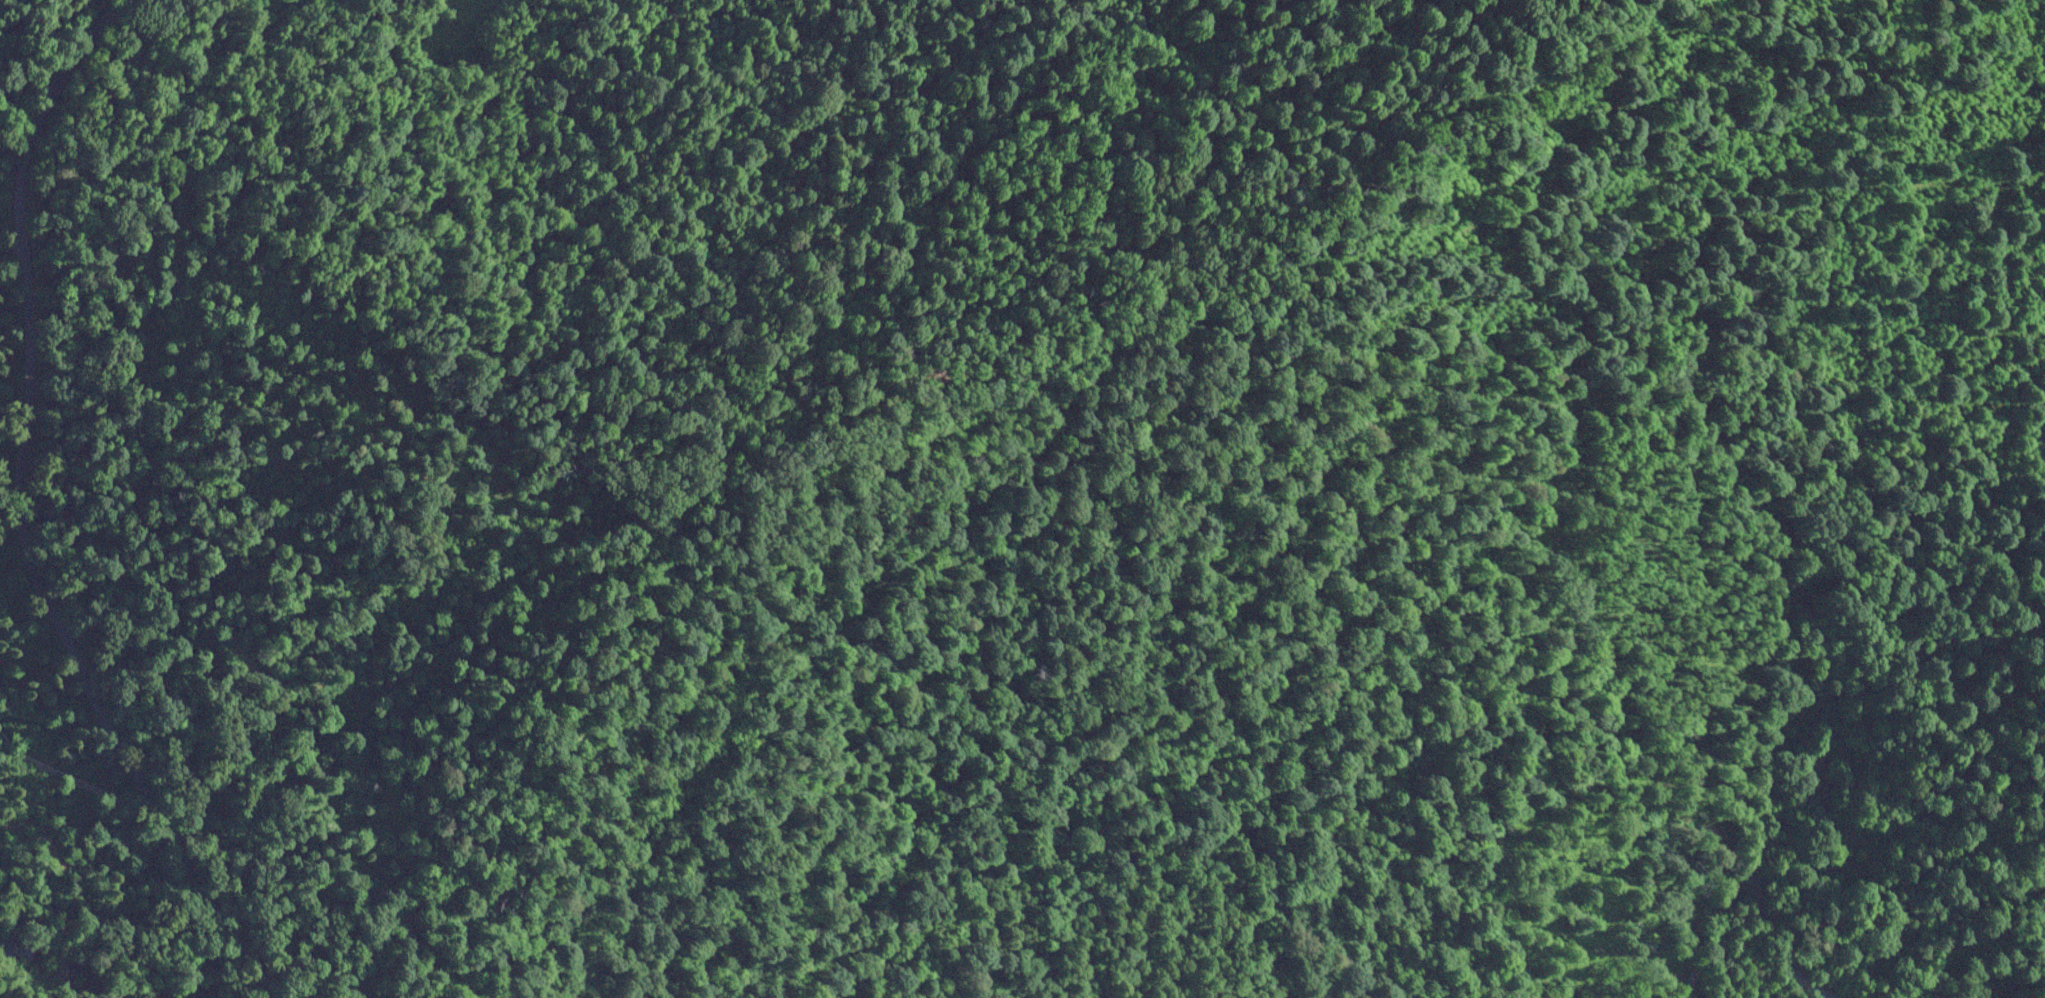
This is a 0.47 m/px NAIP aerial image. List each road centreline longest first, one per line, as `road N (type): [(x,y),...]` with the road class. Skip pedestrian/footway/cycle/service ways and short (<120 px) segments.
road 1 (residential): [(0,450),(30,555),(155,795),(193,839),(276,997)]
road 2 (residential): [(1363,997),(1641,987),(1739,944),(1809,955),(1876,997)]
road 3 (residential): [(122,0),(41,118),(14,205),(0,398)]

